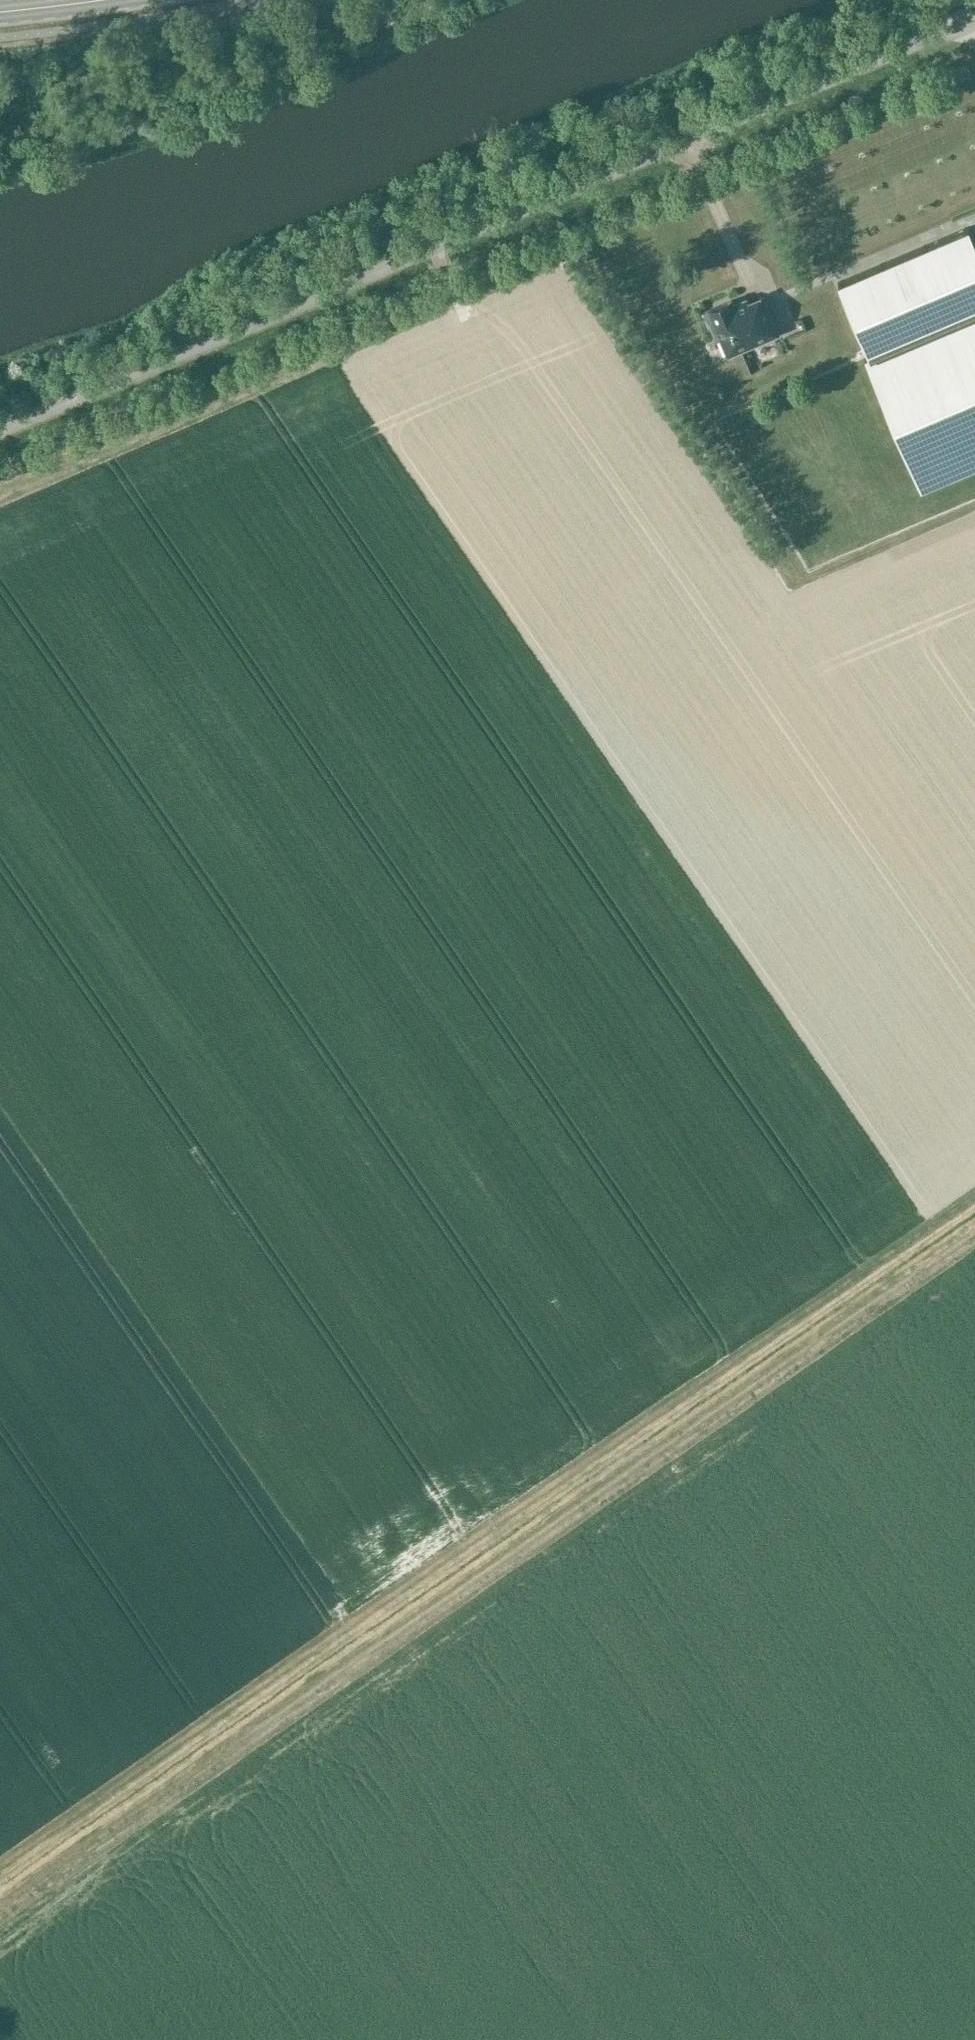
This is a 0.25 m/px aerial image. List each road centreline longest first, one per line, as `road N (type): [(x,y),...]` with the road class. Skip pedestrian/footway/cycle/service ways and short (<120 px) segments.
road 1 (unclassified): [(0,425),(974,14)]

